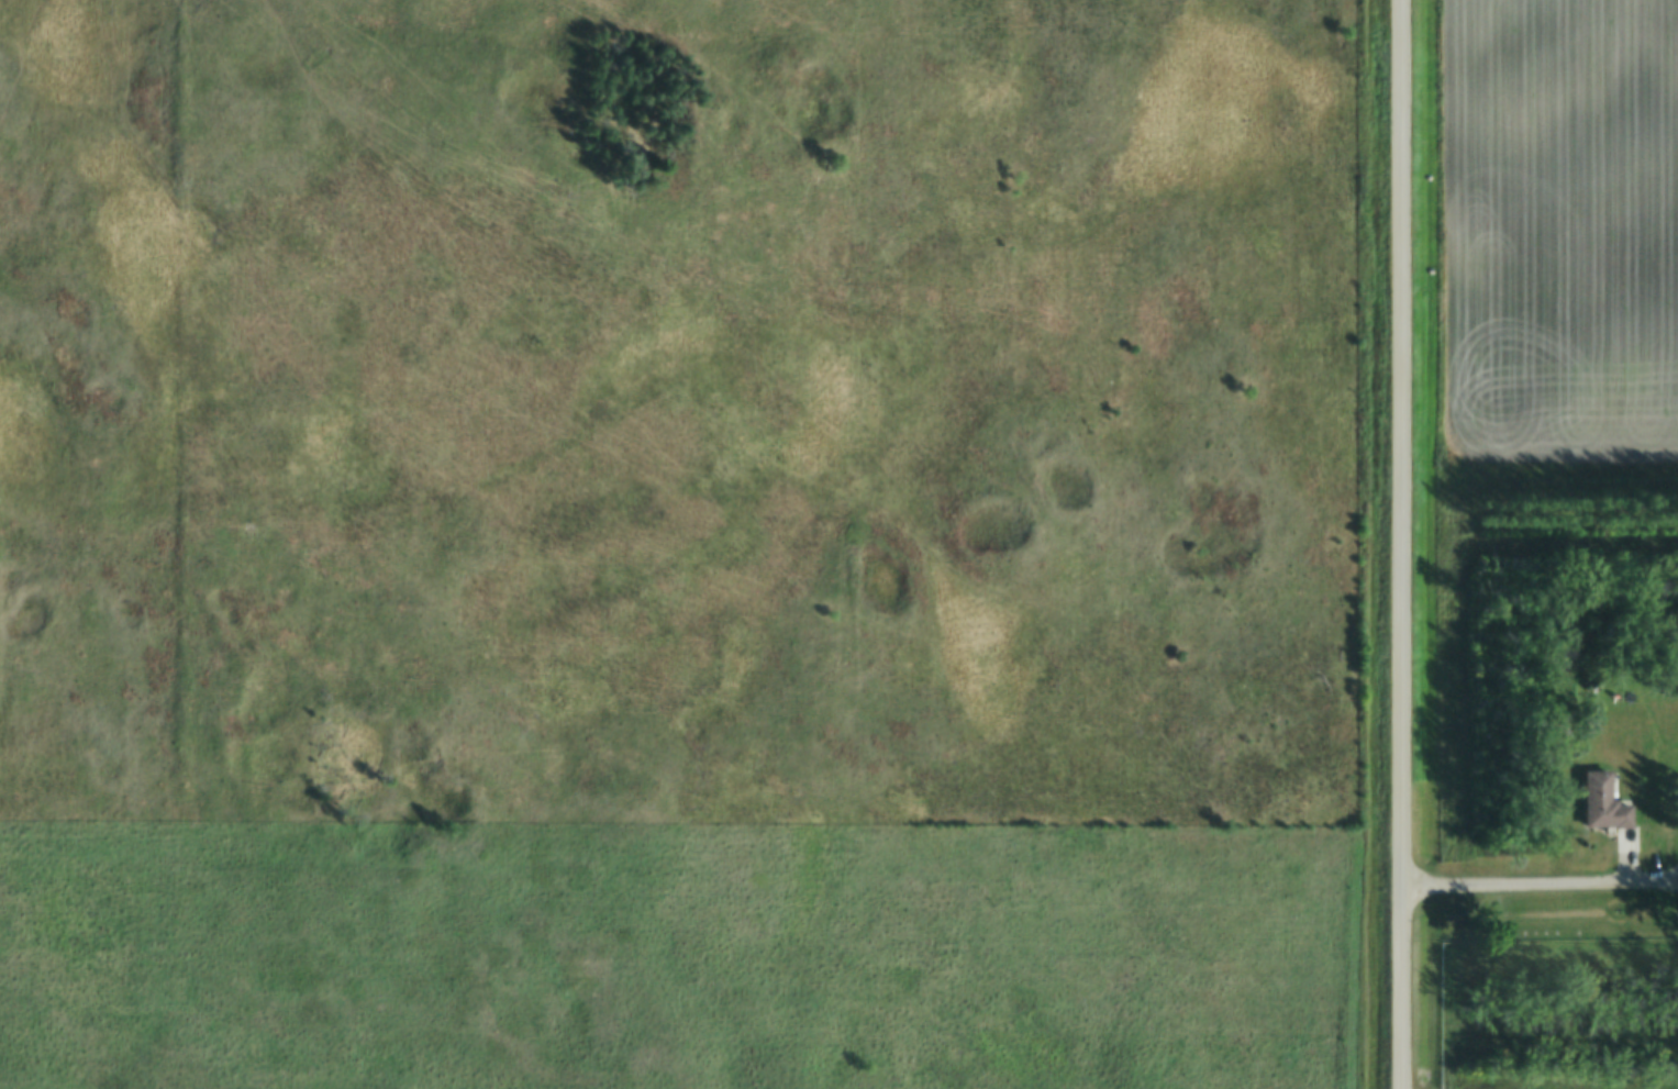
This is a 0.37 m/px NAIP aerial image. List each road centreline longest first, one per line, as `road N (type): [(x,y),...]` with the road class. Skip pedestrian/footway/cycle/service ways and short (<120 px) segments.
road 1 (tertiary): [(1404,1088),(1403,0)]

